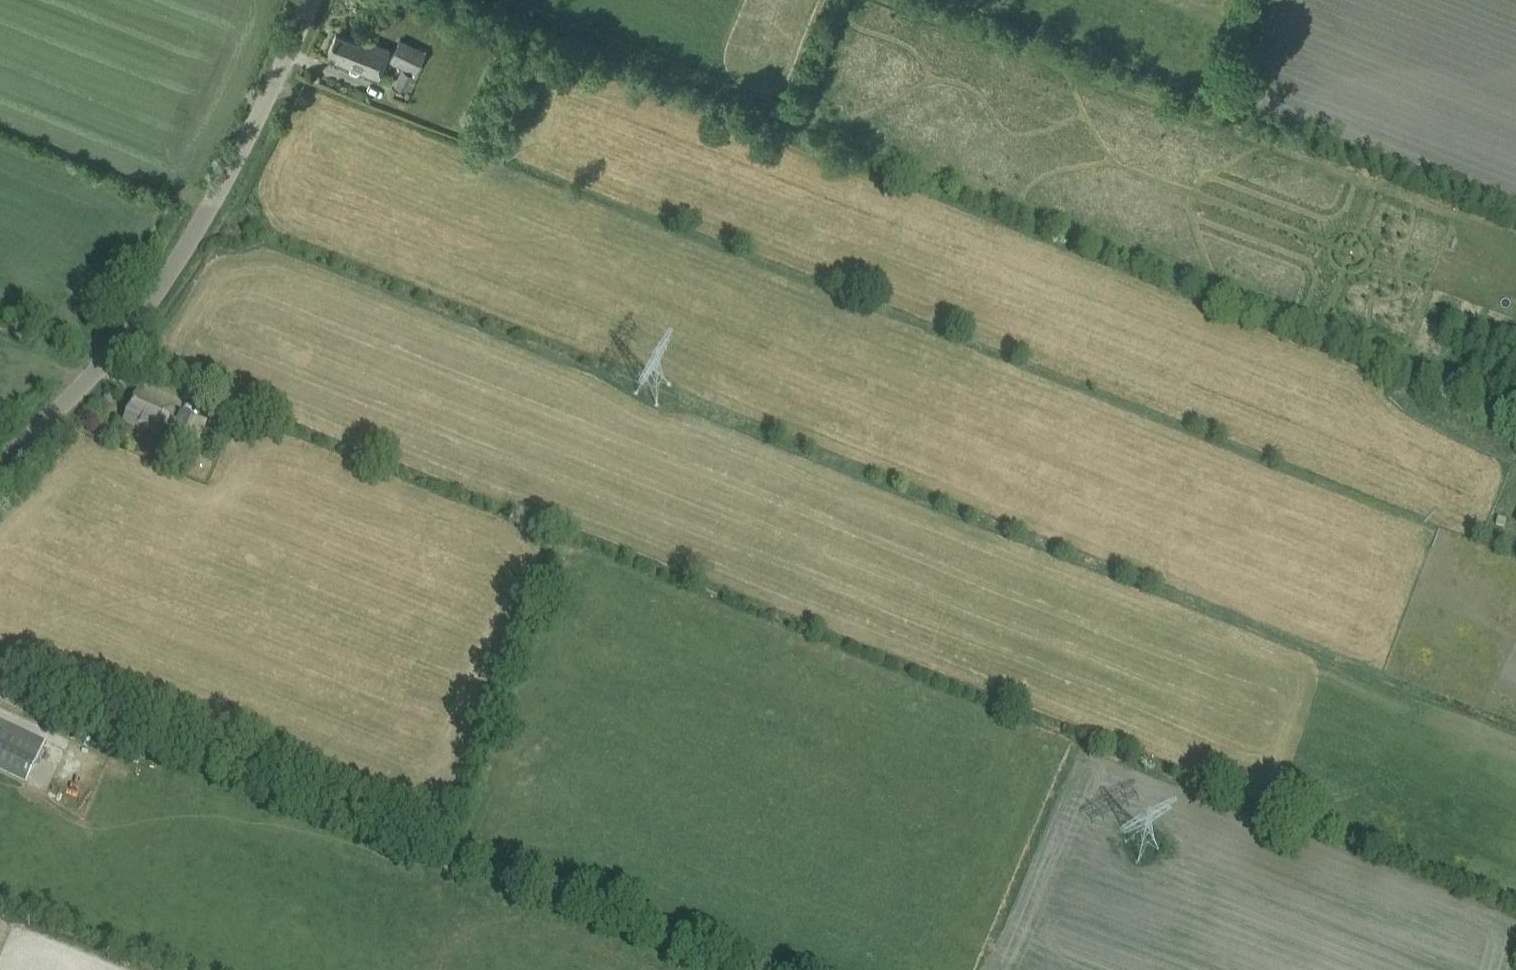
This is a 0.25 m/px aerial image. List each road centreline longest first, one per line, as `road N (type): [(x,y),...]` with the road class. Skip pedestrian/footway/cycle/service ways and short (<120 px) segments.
road 1 (unclassified): [(0,465),(130,326),(218,196),(309,0)]

